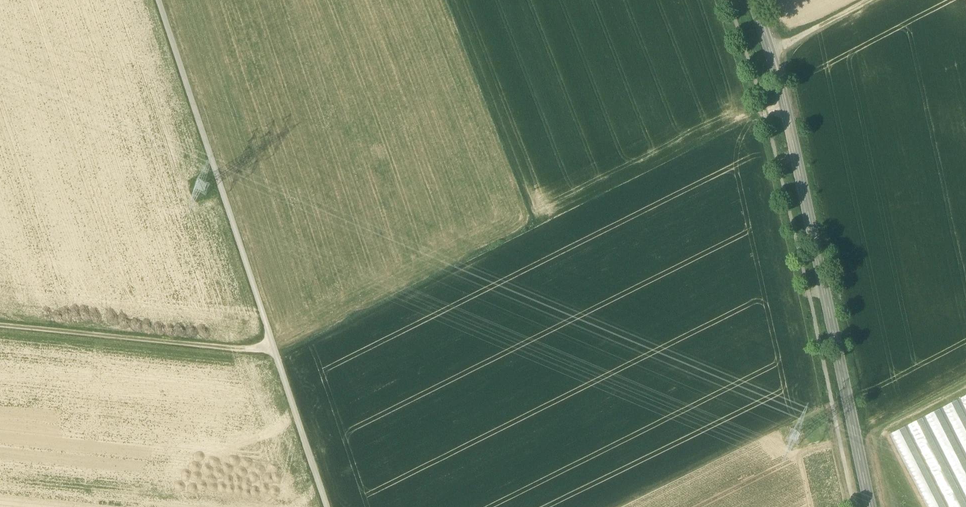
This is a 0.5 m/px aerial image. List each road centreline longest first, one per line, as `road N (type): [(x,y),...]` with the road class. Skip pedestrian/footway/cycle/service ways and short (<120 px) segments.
road 1 (track): [(327,506),(160,0)]
road 2 (secondary): [(751,0),(797,166),(870,506)]
road 3 (track): [(0,326),(245,349),(272,343)]

